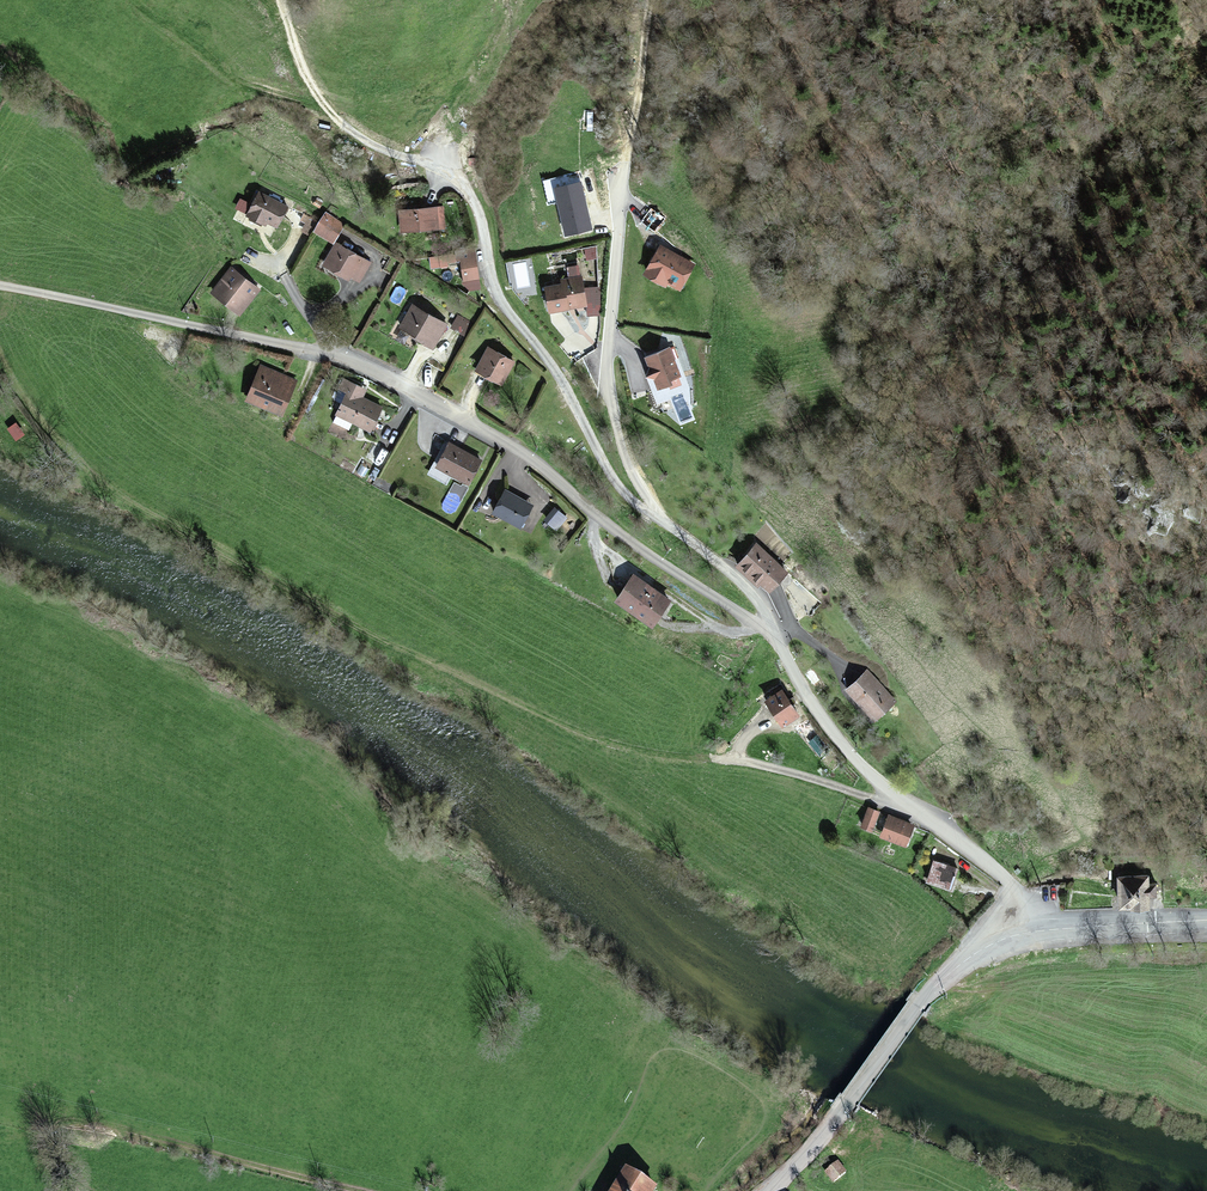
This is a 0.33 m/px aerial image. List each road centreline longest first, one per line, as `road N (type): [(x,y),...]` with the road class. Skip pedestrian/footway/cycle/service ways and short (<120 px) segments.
road 1 (residential): [(767,631),(626,538),(532,459),(364,367),(0,286)]
road 2 (track): [(0,350),(63,443),(146,511),(523,705),(641,751),(710,758)]
road 3 (residential): [(667,523),(614,480),(562,379),(495,288),(472,196),(421,163)]
road 4 (track): [(10,1113),(95,1106),(195,1150),(367,1190)]
road 5 (residential): [(667,523),(624,452),(609,380),(623,192)]
road 6 (secondary): [(844,1108),(935,986),(979,951),(1023,933)]
road 7 (track): [(421,163),(363,139),(324,103),(282,0)]
road 8 (residential): [(902,799),(828,726),(767,631)]
road 9 (residential): [(710,758),(902,799)]
road 10 (track): [(623,192),(656,0)]
road 11 (residential): [(1023,933),(1006,877),(902,799)]
road 12 (secondary): [(1023,933),(1206,919)]
road 13 (residential): [(767,631),(747,587),(667,523)]

